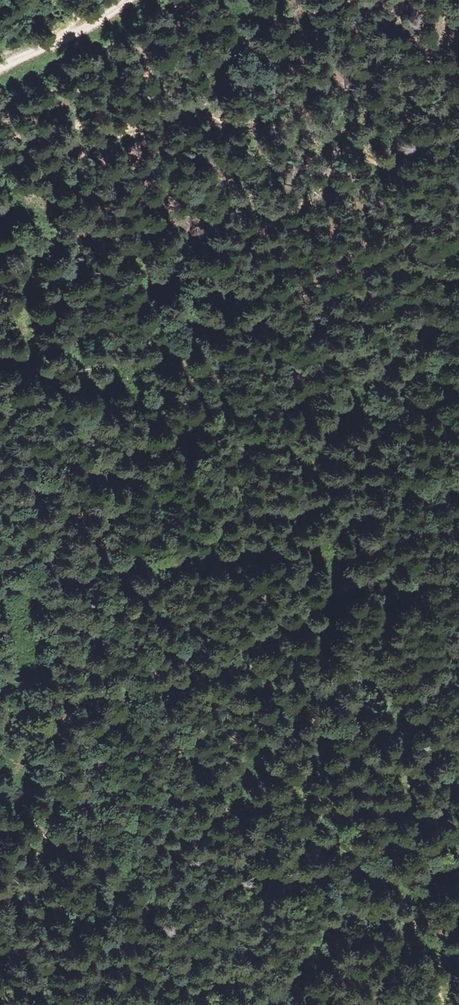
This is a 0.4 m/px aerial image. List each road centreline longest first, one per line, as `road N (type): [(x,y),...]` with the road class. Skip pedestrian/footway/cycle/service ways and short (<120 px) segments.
road 1 (track): [(0,68),(129,0)]

